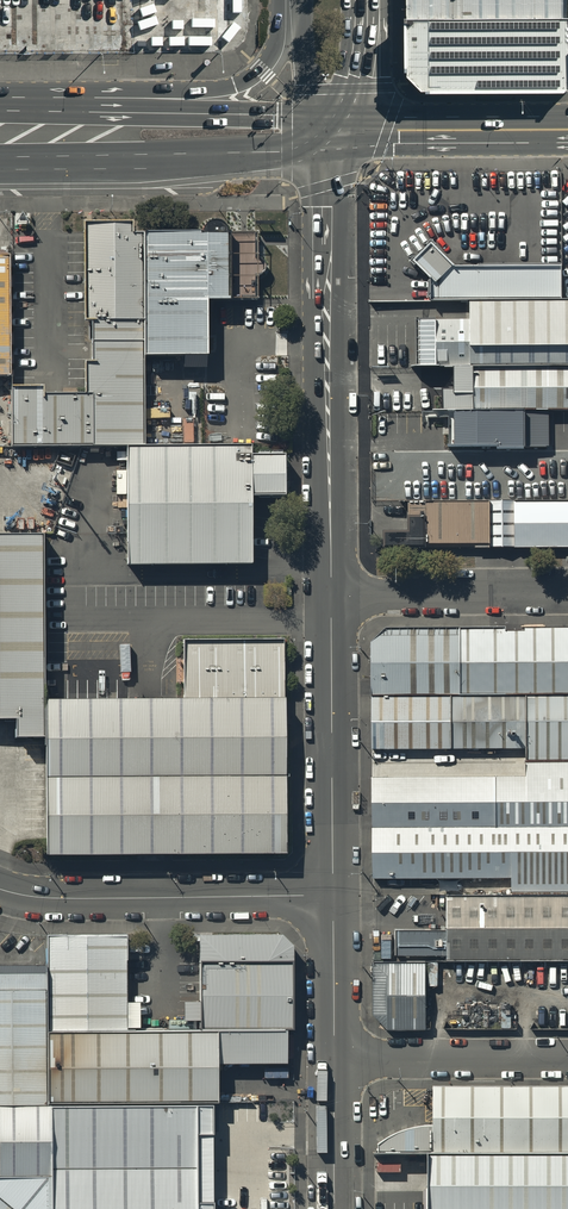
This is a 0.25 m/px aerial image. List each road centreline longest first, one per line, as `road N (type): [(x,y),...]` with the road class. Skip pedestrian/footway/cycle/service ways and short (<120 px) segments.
road 1 (primary): [(333,141),(287,152),(0,161)]
road 2 (unclassified): [(332,899),(59,898),(0,889)]
road 3 (unclassified): [(331,262),(333,592)]
road 4 (unclassified): [(333,592),(332,899)]
road 5 (primary): [(46,108),(112,91),(237,85),(272,54),(278,0)]
road 6 (primary): [(46,108),(287,115),(333,141)]
road 7 (primary): [(333,141),(388,130),(567,129)]
road 8 (residential): [(333,592),(567,591)]
road 9 (residential): [(335,1050),(567,1051)]
road 10 (unclassified): [(335,1050),(336,1208)]
road 11 (unclassified): [(332,899),(335,1050)]
road 12 (primary): [(333,141),(308,90),(300,0)]
road 13 (primary): [(366,0),(357,88),(333,141)]
road 14 (unclassified): [(331,262),(333,141)]

